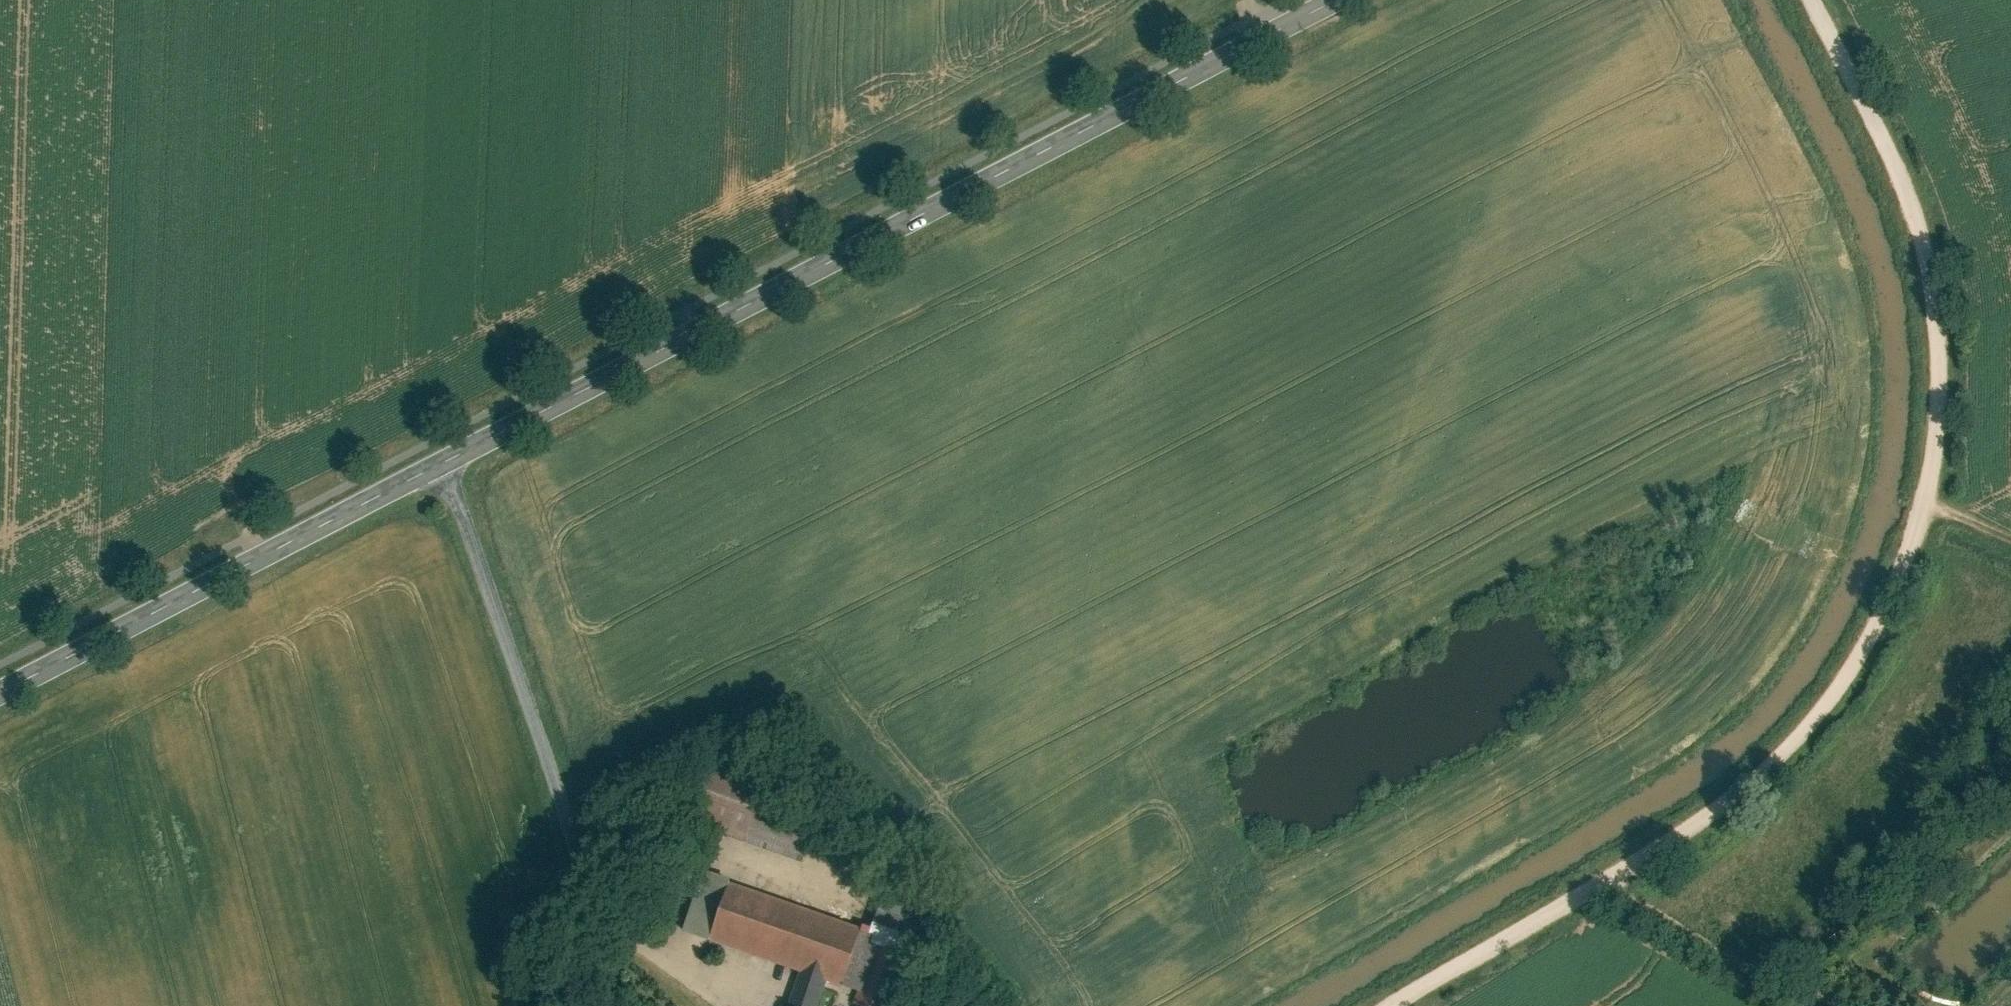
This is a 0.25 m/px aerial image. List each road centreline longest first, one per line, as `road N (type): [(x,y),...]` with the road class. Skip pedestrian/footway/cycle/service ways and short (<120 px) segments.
road 1 (tertiary): [(0,693),(1338,0)]
road 2 (track): [(1813,0),(1904,175),(1930,250),(1945,339),(1943,434),(1909,567),(1881,634),(1833,707),(1754,790),(1693,837),(1402,1005)]

